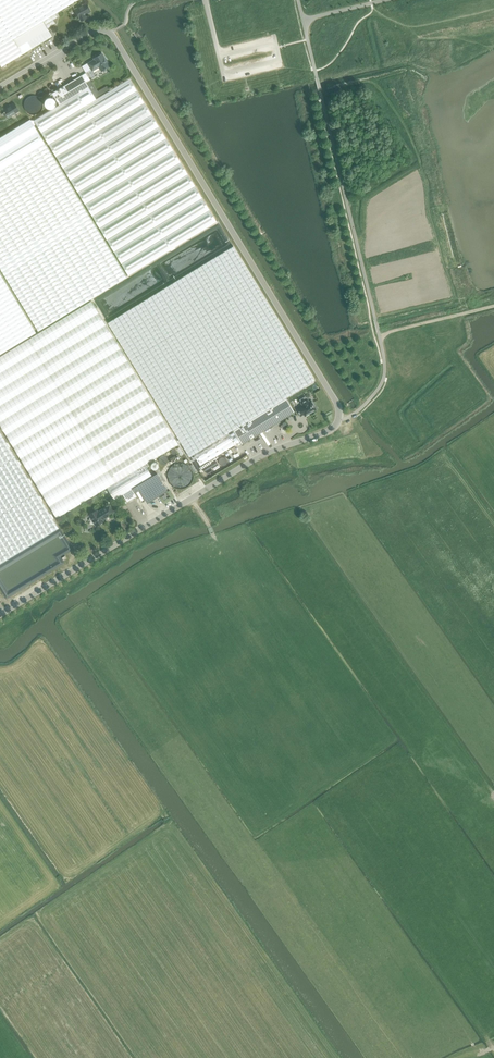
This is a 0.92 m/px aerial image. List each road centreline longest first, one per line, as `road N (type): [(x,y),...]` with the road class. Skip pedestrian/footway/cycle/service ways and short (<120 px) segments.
road 1 (unclassified): [(111,33),(341,411),(326,432),(270,450),(0,614)]
road 2 (unclassified): [(111,33),(91,31),(0,87)]

